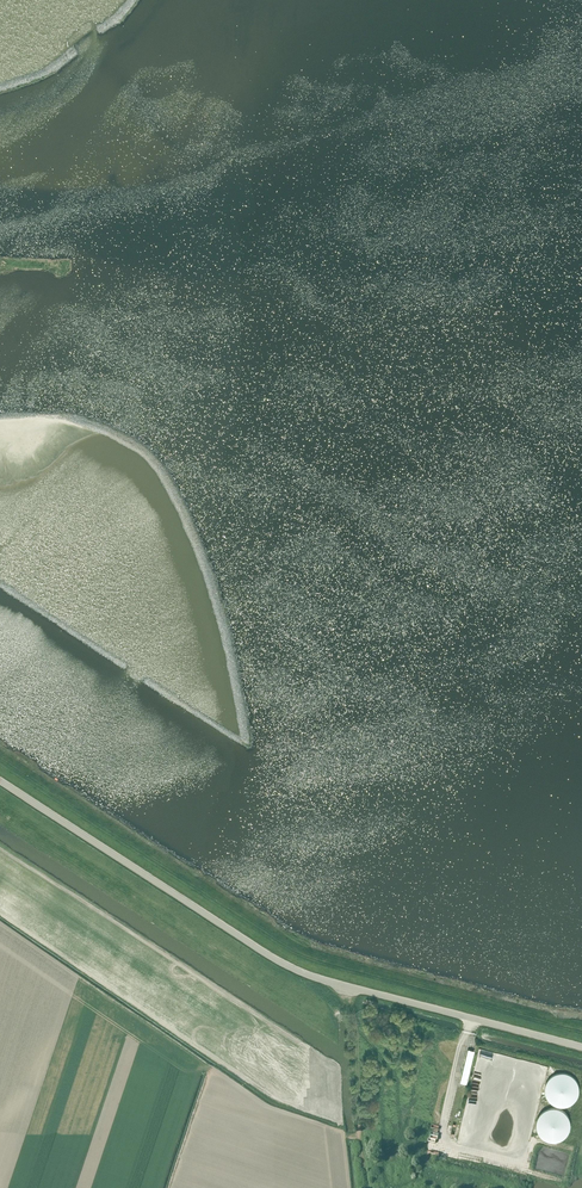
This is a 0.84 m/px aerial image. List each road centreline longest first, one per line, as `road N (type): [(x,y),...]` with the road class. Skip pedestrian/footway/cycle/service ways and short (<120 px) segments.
road 1 (track): [(0,763),(306,958),(581,1032)]
road 2 (tertiary): [(581,1047),(300,972),(0,781)]
road 3 (track): [(368,1187),(346,986)]

